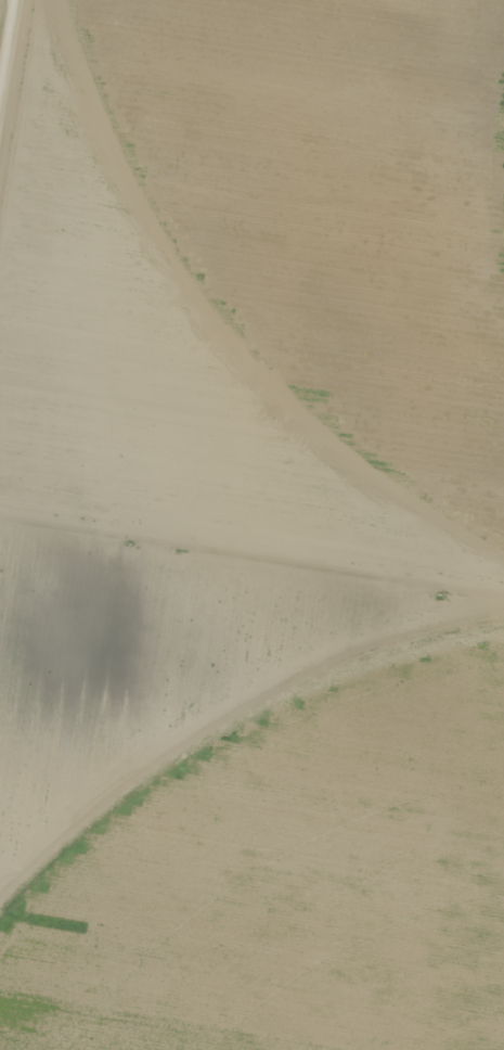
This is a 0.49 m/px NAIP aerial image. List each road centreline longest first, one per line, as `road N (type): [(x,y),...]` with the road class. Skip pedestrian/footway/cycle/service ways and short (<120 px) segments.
road 1 (residential): [(503,612),(0,528)]

